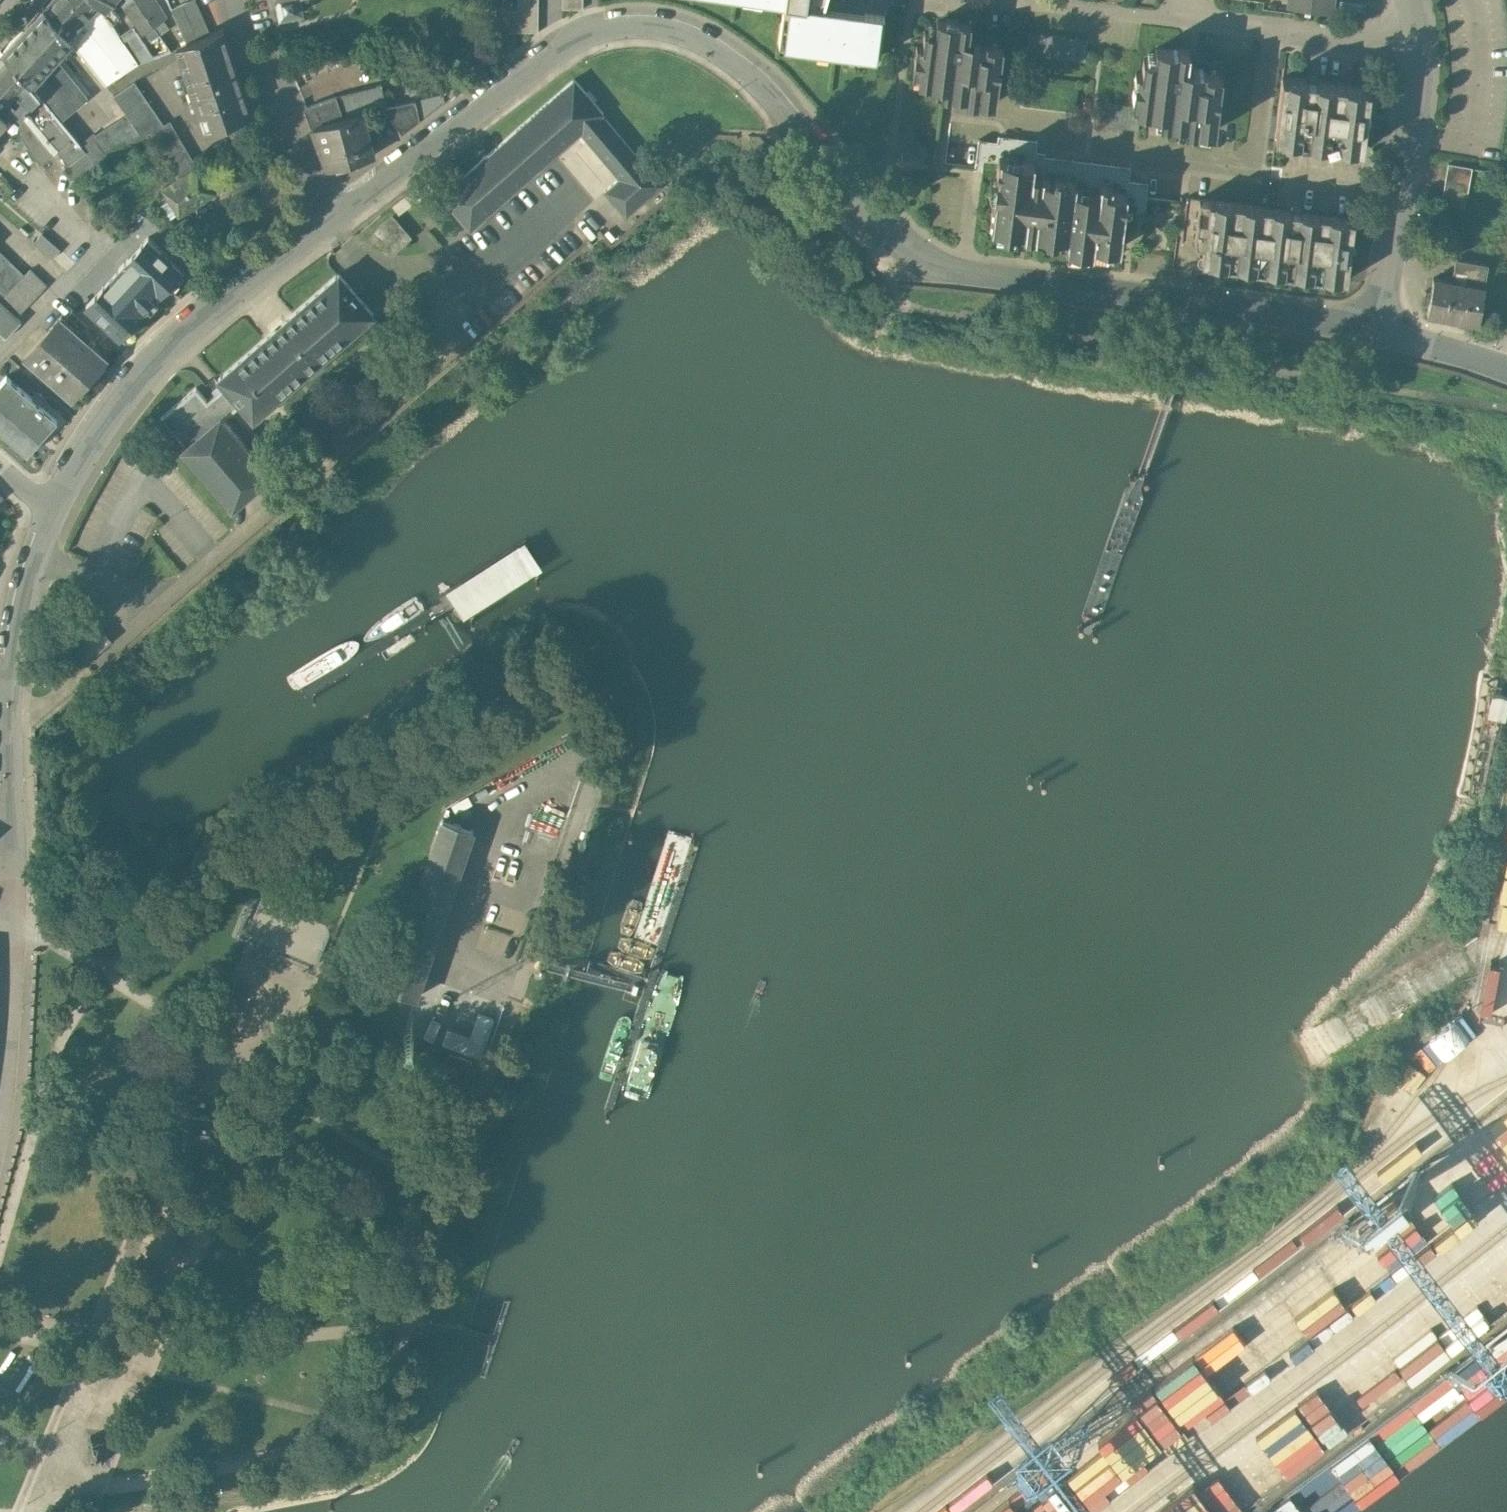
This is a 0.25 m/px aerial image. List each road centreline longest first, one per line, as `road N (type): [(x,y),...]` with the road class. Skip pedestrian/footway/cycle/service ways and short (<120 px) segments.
road 1 (unclassified): [(333,218),(546,58),(581,36),(644,23),(737,61),(877,216),(931,255),(988,272),(1375,323)]
road 2 (unclassified): [(0,1112),(16,850),(11,670),(24,592),(51,511)]
road 3 (residential): [(1419,51),(1007,0)]
road 4 (unclassified): [(51,511),(86,448),(173,339),(333,218)]
road 5 (residential): [(1419,51),(1375,323)]
road 6 (residential): [(333,218),(245,0)]
road 7 (unclassified): [(1375,323),(1506,362)]

